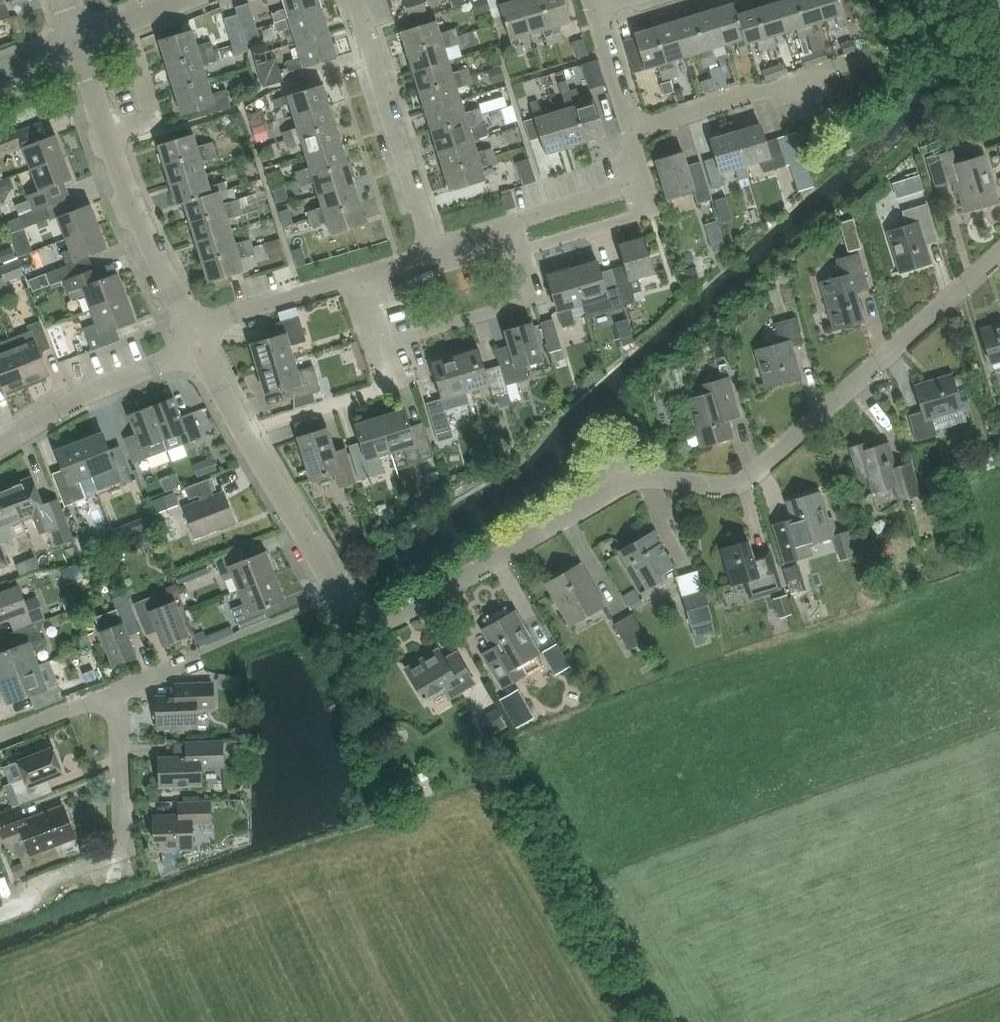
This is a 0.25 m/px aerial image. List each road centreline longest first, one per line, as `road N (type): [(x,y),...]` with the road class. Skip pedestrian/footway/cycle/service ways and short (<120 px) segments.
road 1 (residential): [(375,622),(400,617),(637,478),(741,483),(999,254)]
road 2 (residential): [(375,622),(348,608),(199,349)]
road 3 (residential): [(191,331),(133,206),(76,43)]
road 4 (residential): [(0,914),(28,902),(42,882),(121,848),(118,691)]
road 5 (residential): [(434,259),(511,235),(523,218),(644,182),(632,130)]
road 6 (residential): [(434,259),(355,0)]
road 7 (residential): [(191,331),(434,259)]
road 8 (residential): [(632,130),(863,58)]
road 9 (residential): [(0,445),(80,396),(199,349)]
road 10 (residential): [(632,130),(594,6)]
road 11 (residential): [(0,736),(118,691)]

